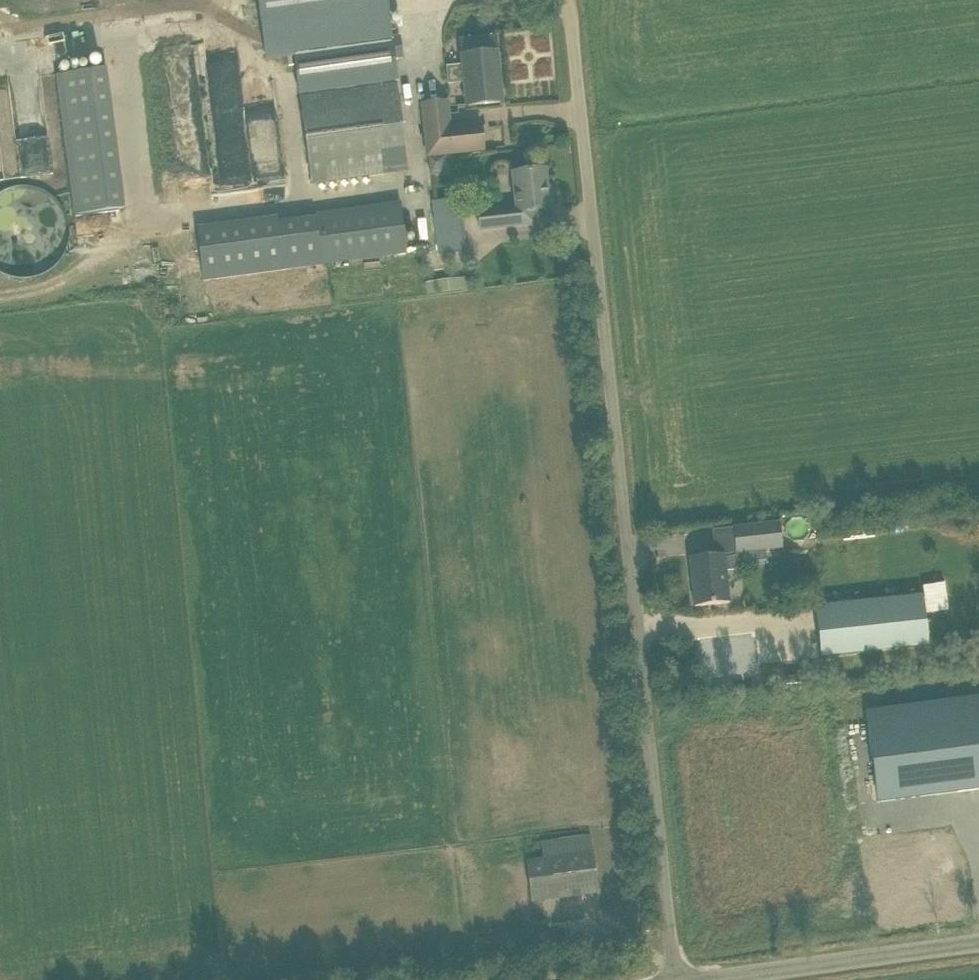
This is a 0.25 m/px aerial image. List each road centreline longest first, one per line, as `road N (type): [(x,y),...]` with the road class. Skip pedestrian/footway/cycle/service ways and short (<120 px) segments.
road 1 (unclassified): [(672,979),(566,0)]
road 2 (unclassified): [(719,979),(978,944)]

